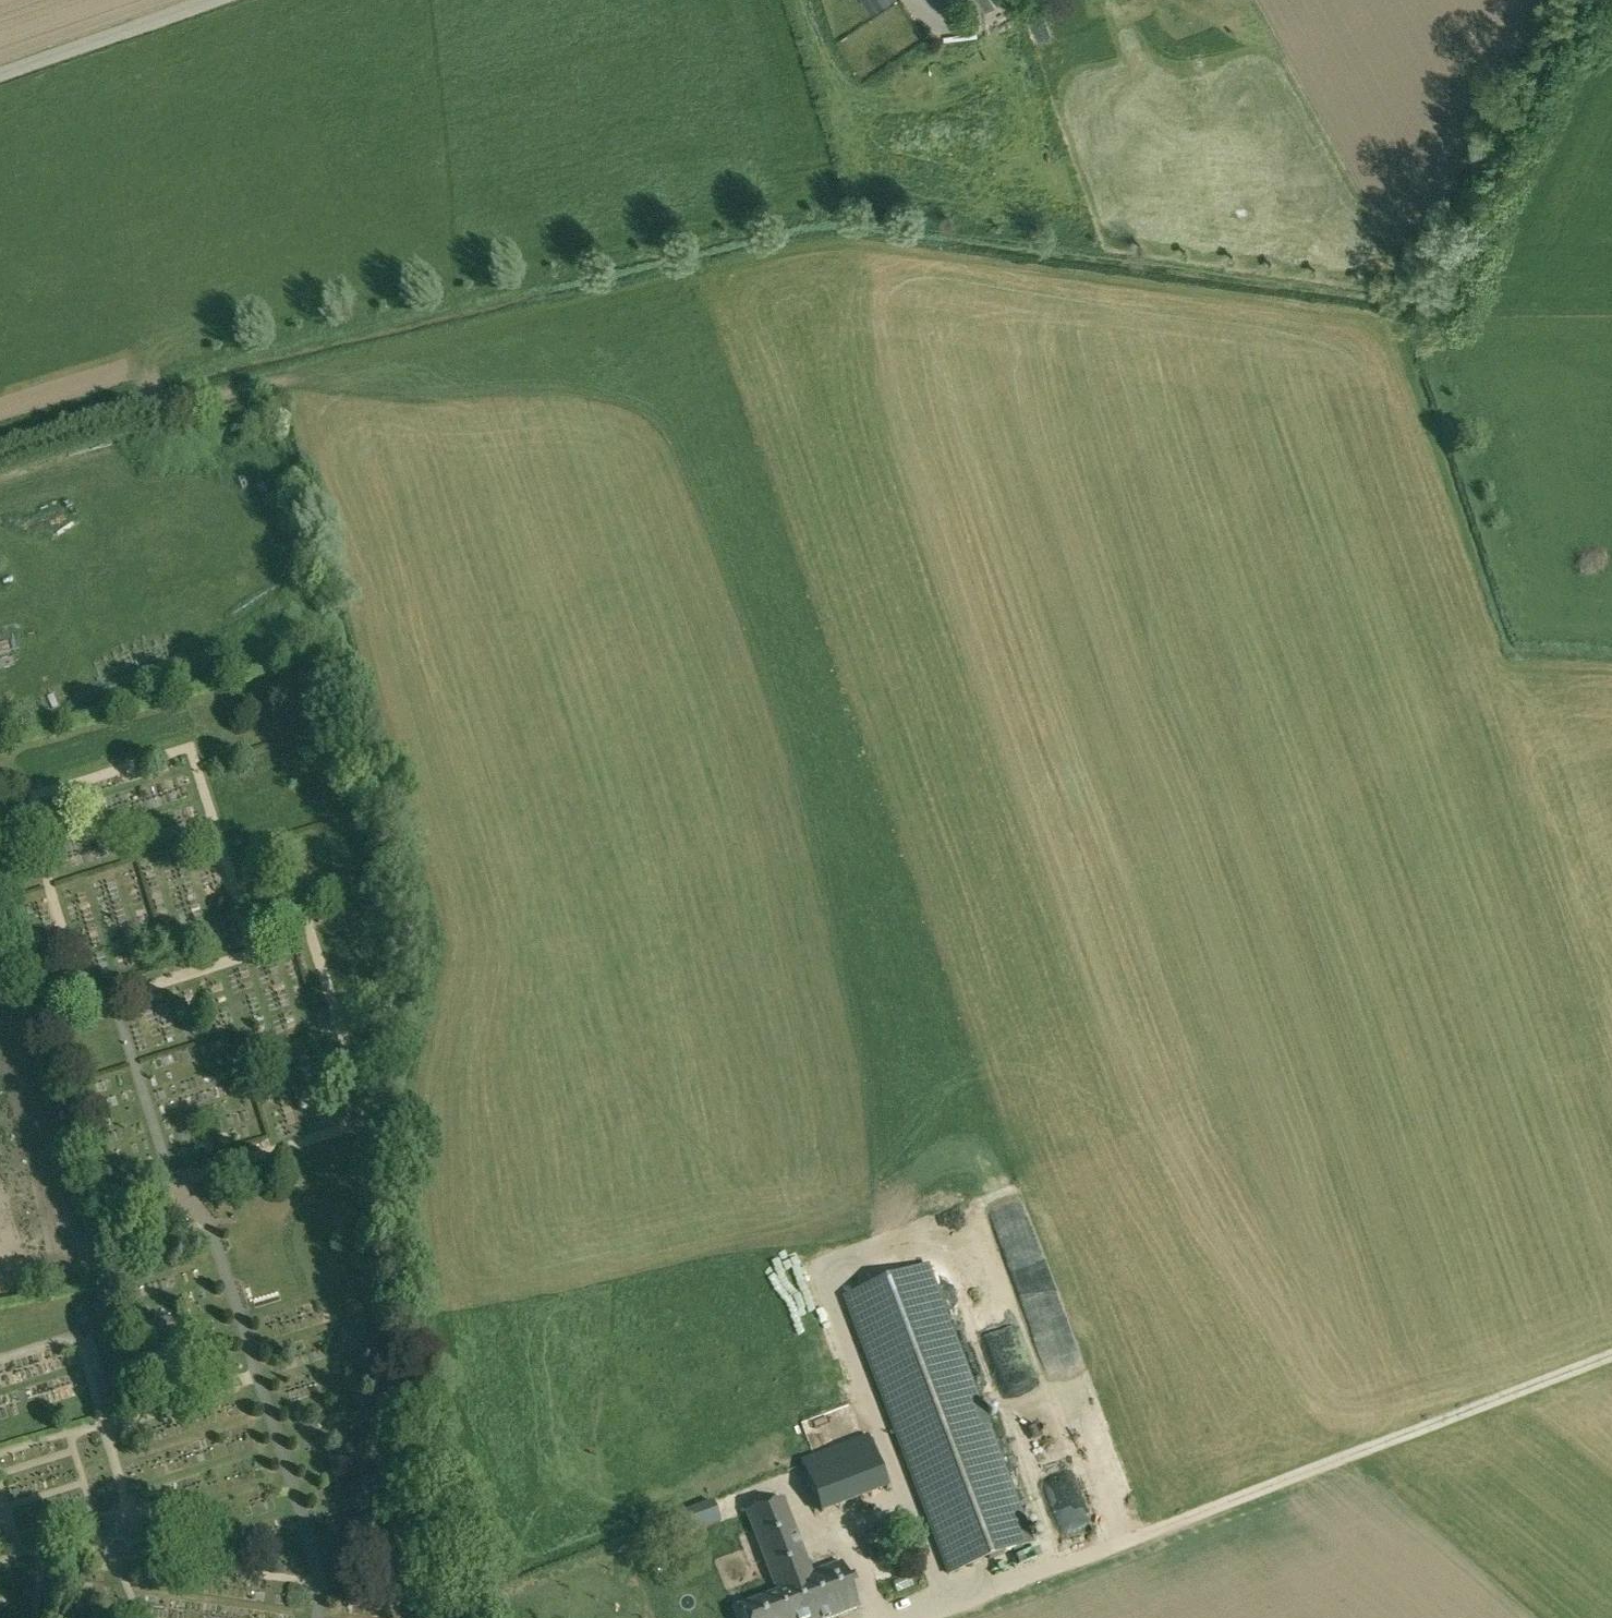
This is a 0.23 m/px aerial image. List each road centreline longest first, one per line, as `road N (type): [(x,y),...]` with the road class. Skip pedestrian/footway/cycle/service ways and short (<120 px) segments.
road 1 (track): [(921,1617),(1611,1356)]
road 2 (unclassified): [(0,73),(209,0)]

